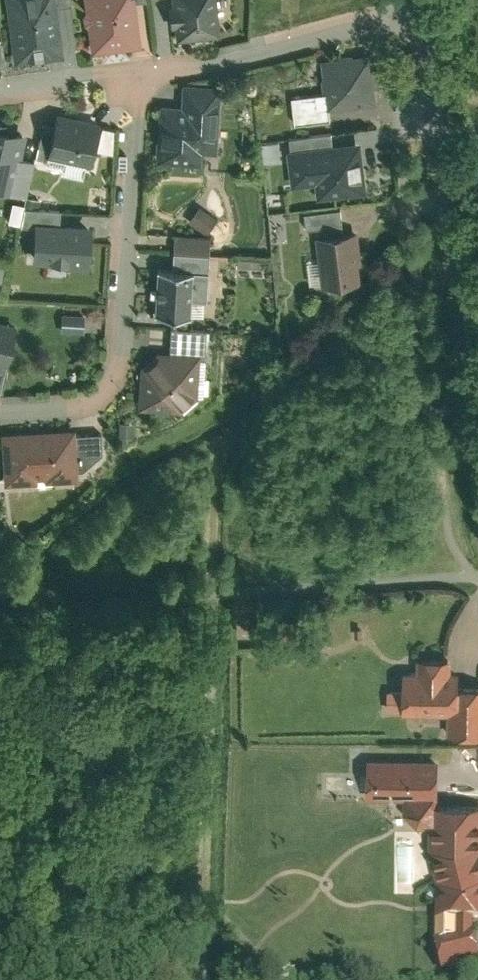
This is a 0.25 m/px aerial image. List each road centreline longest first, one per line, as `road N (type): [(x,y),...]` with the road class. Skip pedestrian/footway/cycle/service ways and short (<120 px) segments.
road 1 (tertiary): [(477,488),(420,15)]
road 2 (residential): [(420,15),(130,82)]
road 3 (residential): [(114,340),(130,82)]
road 4 (residential): [(0,415),(81,405),(109,383),(114,340)]
road 5 (residential): [(130,82),(0,97)]

